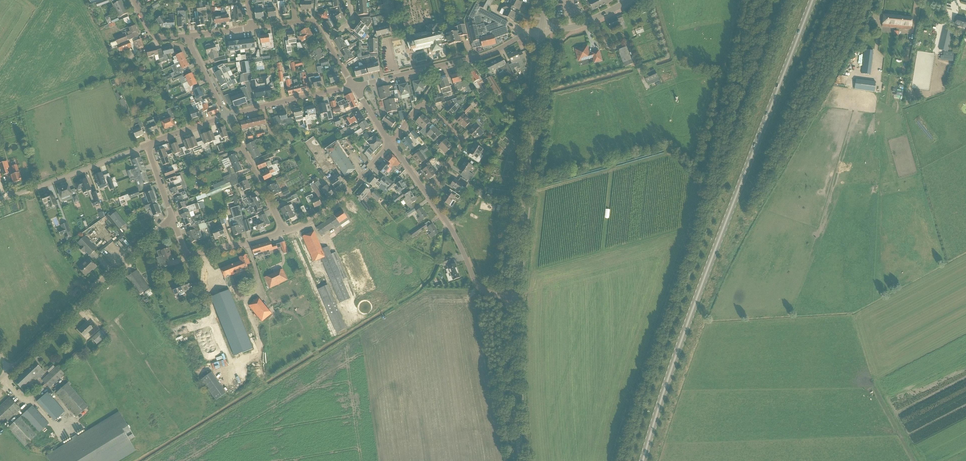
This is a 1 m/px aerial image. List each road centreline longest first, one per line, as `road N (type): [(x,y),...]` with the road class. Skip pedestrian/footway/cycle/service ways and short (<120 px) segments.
road 1 (primary): [(641,460),(695,296),(812,0)]
road 2 (tertiary): [(514,296),(542,31)]
road 3 (unclassified): [(8,371),(172,218)]
road 4 (residential): [(354,86),(473,59),(542,31)]
road 5 (residential): [(428,195),(461,140),(424,104),(390,143)]
road 6 (tertiary): [(522,460),(514,296)]
road 7 (residential): [(0,201),(147,144)]
road 8 (residential): [(390,143),(341,199),(284,232)]
road 9 (residential): [(514,296),(478,283),(428,195)]
road 10 (residential): [(284,232),(187,253),(172,218)]
road 11 (residential): [(226,117),(354,86)]
road 12 (residential): [(284,232),(226,117)]

